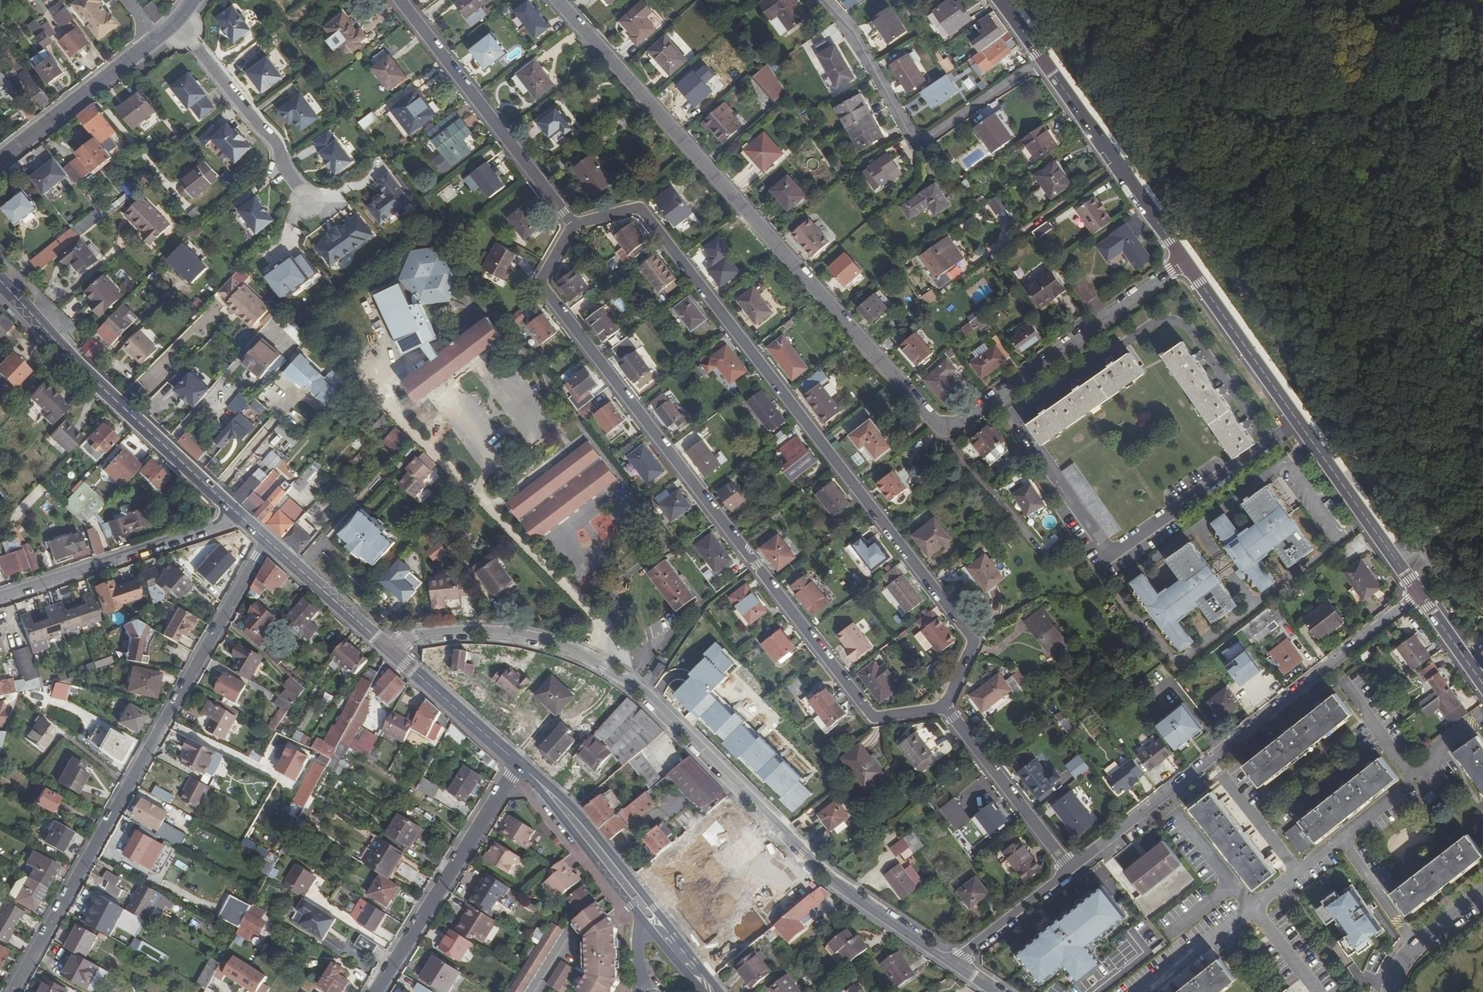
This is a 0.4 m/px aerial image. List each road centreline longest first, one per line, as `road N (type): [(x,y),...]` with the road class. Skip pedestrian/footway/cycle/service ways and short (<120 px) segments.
road 1 (residential): [(943,707),(971,638),(708,293),(641,209),(575,227)]
road 2 (residential): [(575,227),(545,286),(864,713),(887,718),(943,707)]
road 3 (tertiary): [(949,959),(815,863),(619,672),(549,640),(487,629),(422,634),(394,656)]
road 4 (residential): [(558,0),(934,425)]
road 5 (residential): [(266,540),(15,991)]
road 6 (residential): [(1073,868),(1420,595)]
road 7 (tertiary): [(1185,261),(1420,595)]
road 8 (secondary): [(241,516),(0,282)]
road 9 (residential): [(1046,60),(919,144),(827,0)]
road 10 (residential): [(934,425),(966,418),(1185,261)]
road 11 (residential): [(401,0),(575,227)]
road 12 (residential): [(379,991),(519,764)]
road 13 (residential): [(0,597),(241,516)]
road 14 (tertiary): [(1046,60),(1185,261)]
road 15 (residential): [(311,198),(183,19)]
road 16 (residential): [(1073,868),(943,707)]
road 17 (secondary): [(650,914),(582,827),(519,764)]
road 18 (tertiary): [(156,39),(0,158)]
road 19 (secondary): [(394,656),(266,540)]
road 20 (residential): [(1042,553),(934,425)]
road 21 (secondary): [(519,764),(394,656)]
road 22 (residential): [(949,959),(1073,868)]
road 23 (residential): [(1391,991),(1418,945),(1482,893)]

